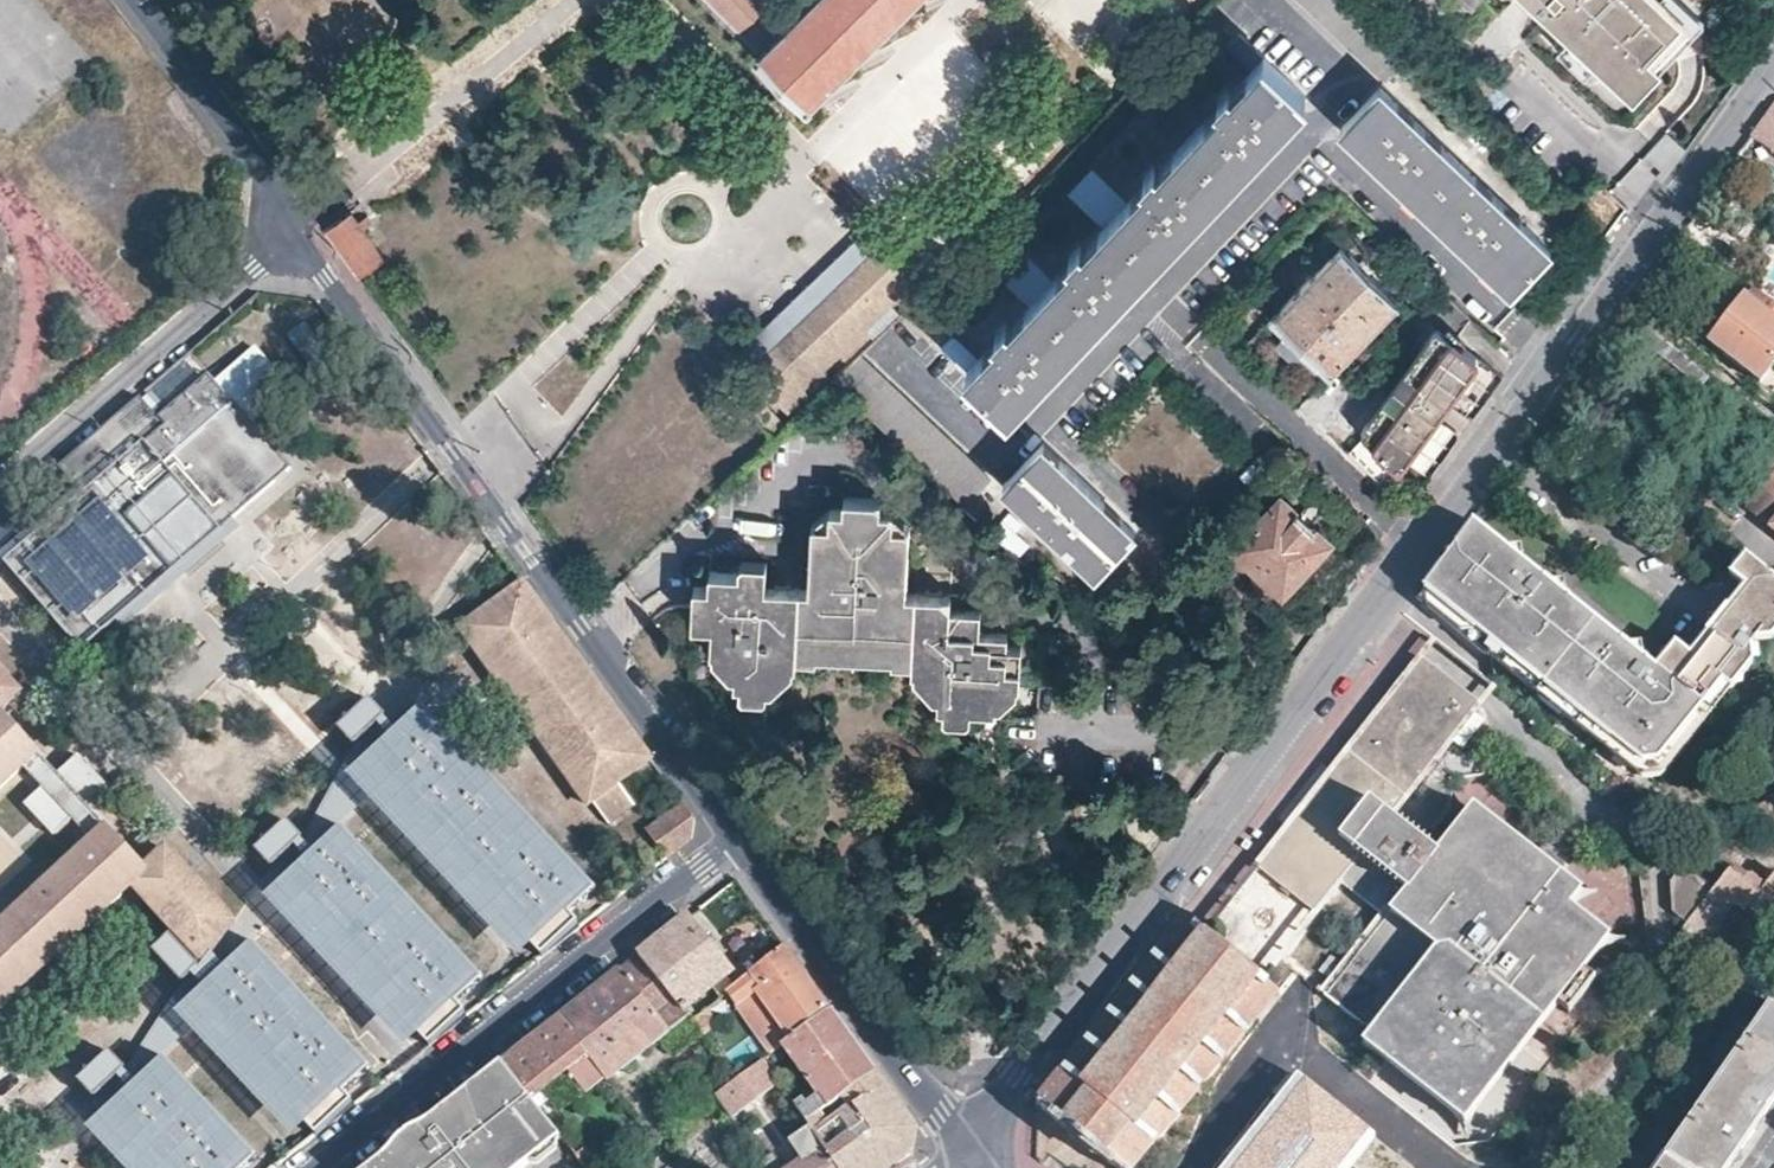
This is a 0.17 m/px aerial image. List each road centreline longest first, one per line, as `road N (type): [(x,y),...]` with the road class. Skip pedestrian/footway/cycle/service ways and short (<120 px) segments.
road 1 (residential): [(1773,71),(1029,1063),(972,1151)]
road 2 (tertiary): [(737,833),(297,232)]
road 3 (residential): [(737,833),(314,1167)]
road 4 (tertiary): [(972,1151),(737,833)]
road 5 (residential): [(297,232),(0,492)]
road 6 (tertiary): [(297,232),(141,0)]

